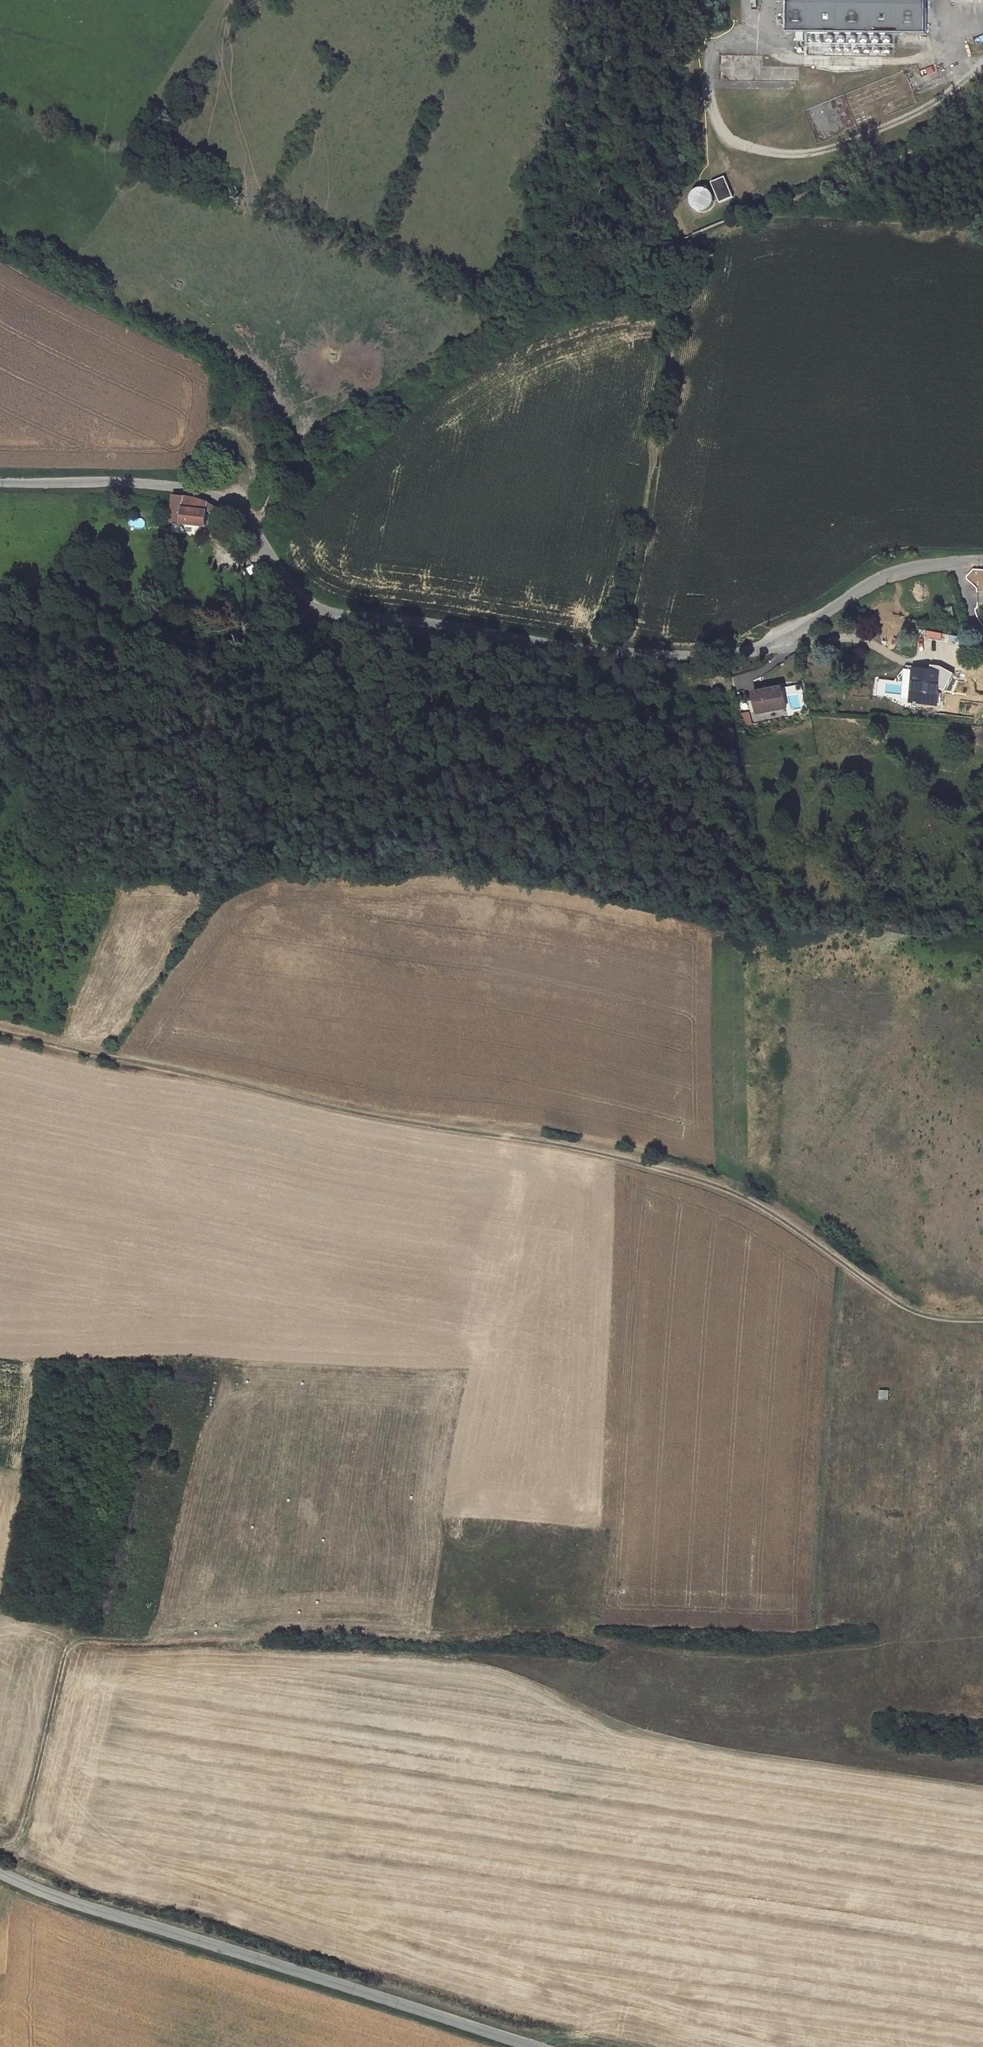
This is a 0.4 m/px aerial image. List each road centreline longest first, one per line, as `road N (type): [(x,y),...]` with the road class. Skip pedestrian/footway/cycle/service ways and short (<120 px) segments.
road 1 (unclassified): [(958,562),(893,574),(786,640),(737,654),(620,655),(339,614),(299,593),(240,508),(205,491),(0,483)]
road 2 (track): [(0,1038),(134,1059),(341,1110),(726,1189),(913,1311),(982,1321)]
road 3 (unclassified): [(0,1873),(542,2046)]

